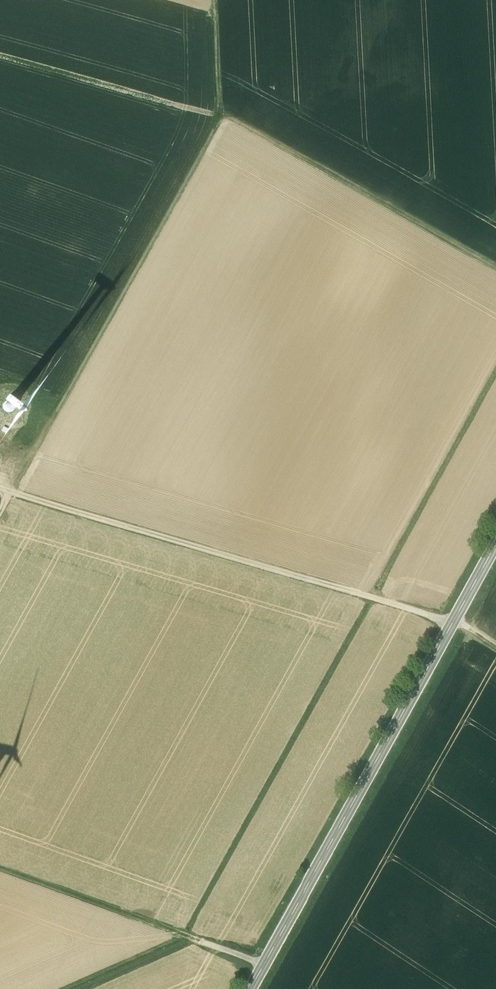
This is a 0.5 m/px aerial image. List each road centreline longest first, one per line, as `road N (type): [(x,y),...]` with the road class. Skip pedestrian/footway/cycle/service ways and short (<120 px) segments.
road 1 (secondary): [(250,988),(495,544)]
road 2 (track): [(453,623),(0,487)]
road 3 (track): [(14,492),(222,115)]
road 4 (track): [(213,0),(218,113),(495,267)]
road 5 (track): [(218,113),(0,55)]
road 6 (track): [(193,937),(0,867)]
road 7 (track): [(84,988),(193,937)]

